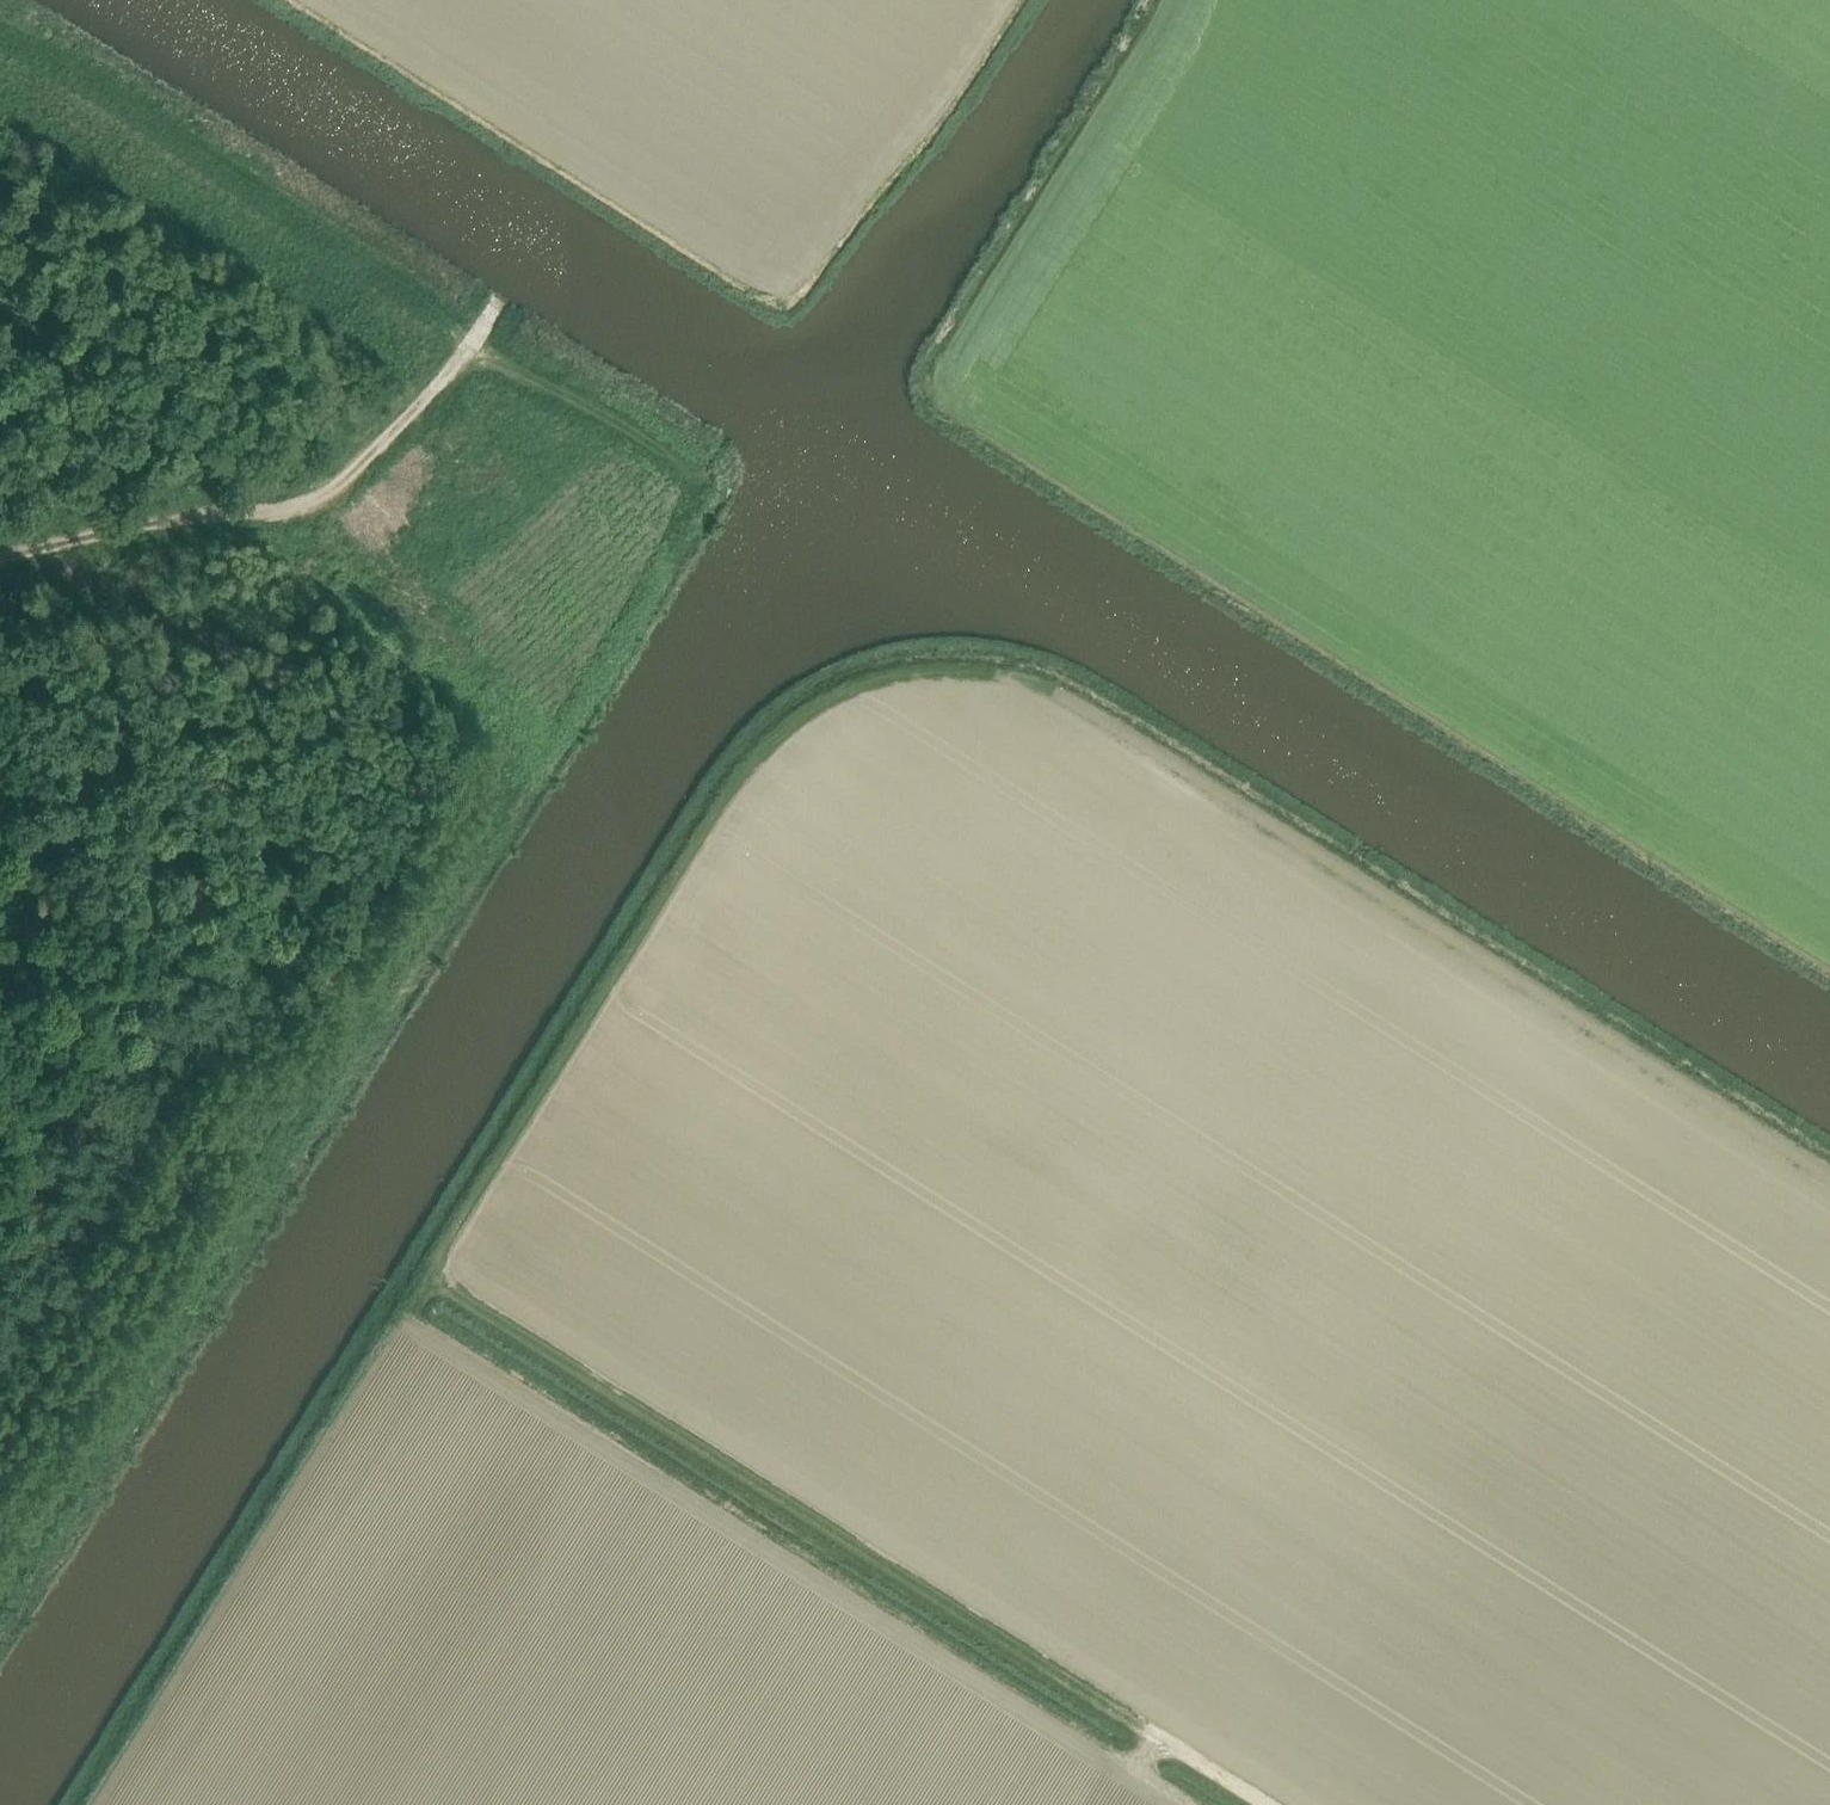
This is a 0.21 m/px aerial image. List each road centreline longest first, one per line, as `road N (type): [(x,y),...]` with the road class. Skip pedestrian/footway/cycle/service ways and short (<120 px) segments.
road 1 (track): [(1266,1804),(429,1285),(99,1804)]
road 2 (track): [(0,556),(174,519),(313,505),(498,313)]

